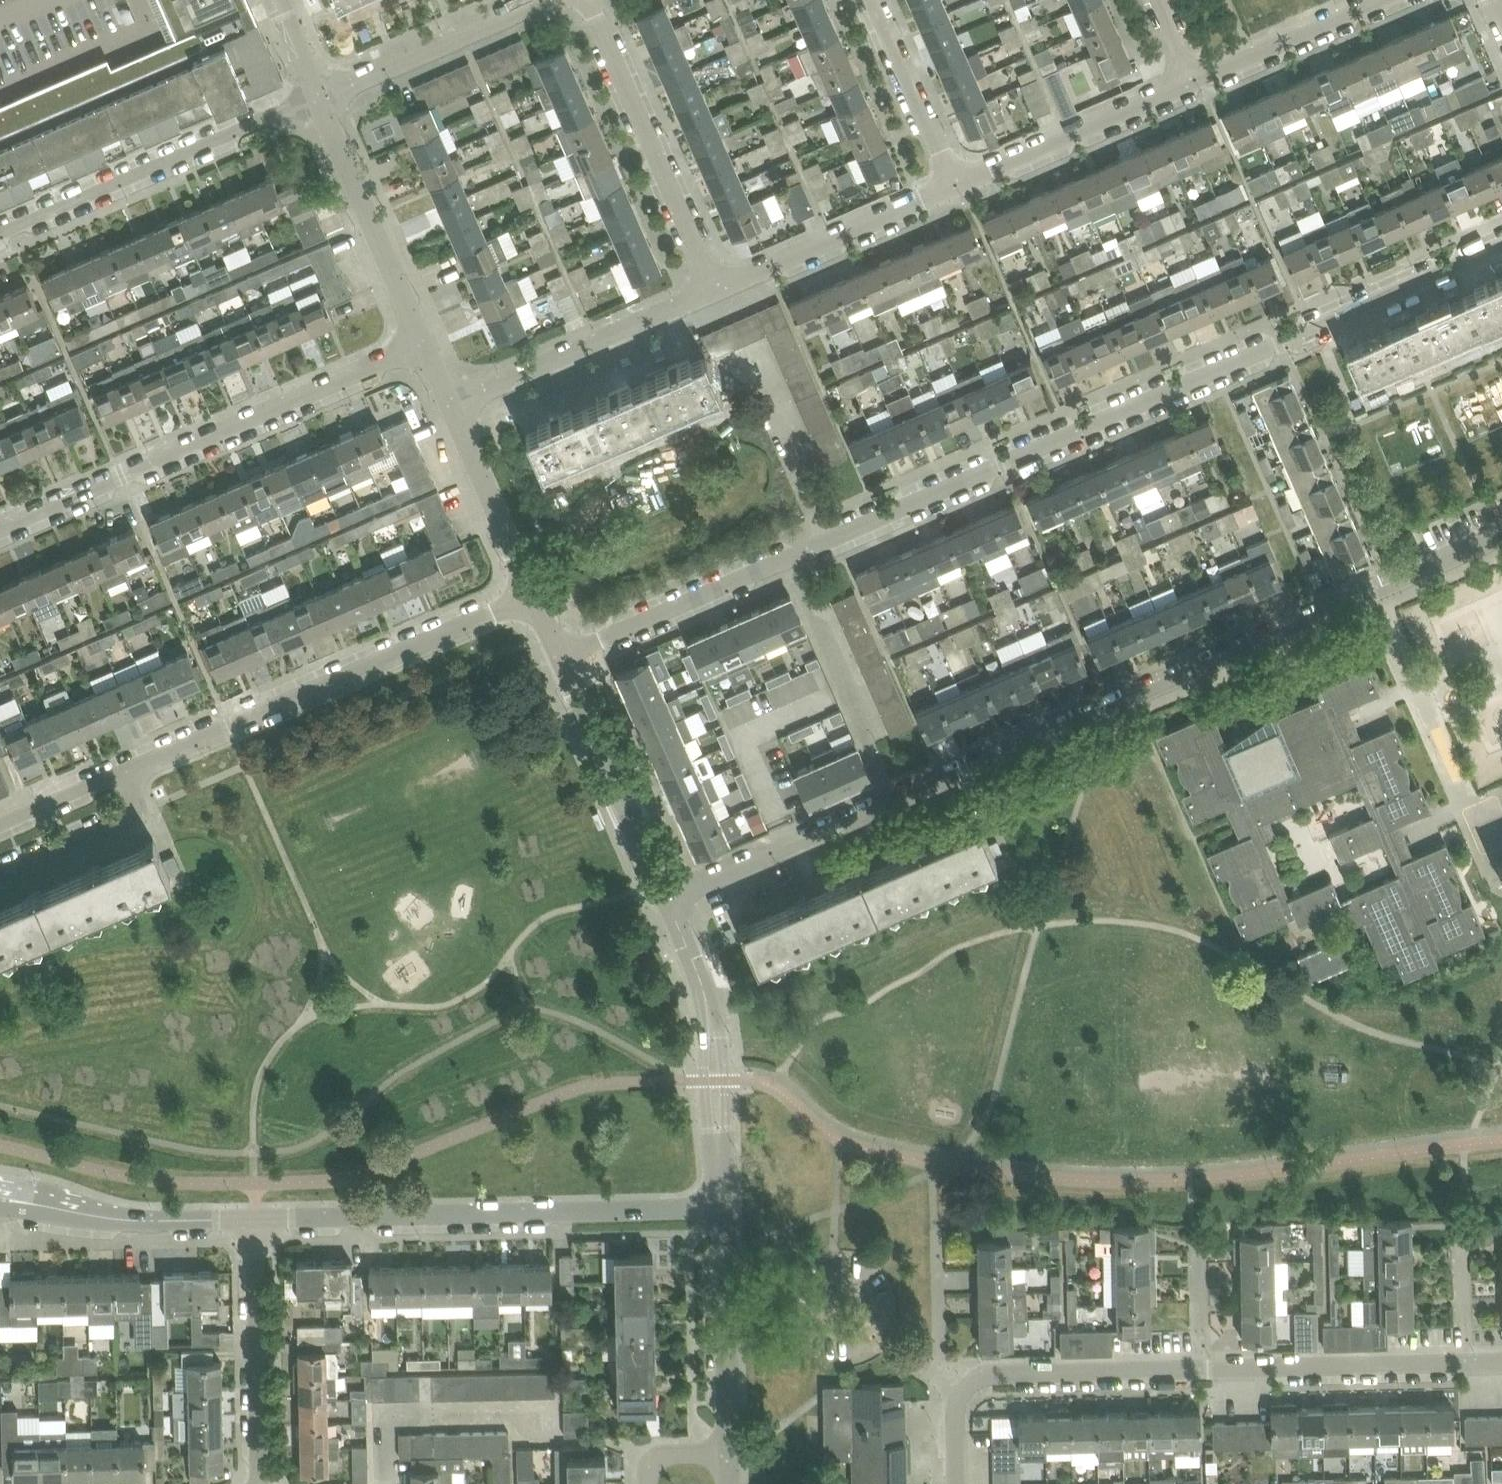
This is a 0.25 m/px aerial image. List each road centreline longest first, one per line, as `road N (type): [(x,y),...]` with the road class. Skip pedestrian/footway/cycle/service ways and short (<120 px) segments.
road 1 (residential): [(564,656),(1501,251)]
road 2 (residential): [(665,892),(1378,589)]
road 3 (residential): [(0,821),(532,587)]
road 4 (residential): [(1501,1361),(994,1373),(961,1393)]
road 5 (residential): [(255,1219),(724,1206)]
road 6 (residential): [(0,519),(427,349)]
road 7 (residential): [(0,234),(318,98)]
road 8 (residential): [(717,287),(588,0)]
road 9 (residential): [(450,403),(717,287)]
road 10 (residential): [(1501,832),(1484,839),(1378,589)]
road 11 (residential): [(427,349),(318,98)]
road 12 (residential): [(258,1483),(255,1219)]
road 13 (residential): [(953,184),(1190,81)]
road 14 (residential): [(717,287),(953,184)]
road 15 (residential): [(665,892),(564,656)]
road 16 (residential): [(728,1453),(724,1206)]
road 17 (residential): [(318,98),(543,0)]
road 18 (residential): [(1190,81),(1376,0)]
road 19 (residential): [(532,587),(450,403)]
road 20 (residential): [(953,184),(872,0)]
road 21 (residential): [(146,1220),(0,1183)]
road 22 (residential): [(0,1210),(146,1220)]
road 23 (residential): [(1378,589),(1501,534)]
road 24 (residential): [(711,1018),(665,892)]
road 25 (residential): [(719,1141),(727,1078),(711,1018)]
road 26 (residential): [(711,1018),(703,1079),(719,1141)]

